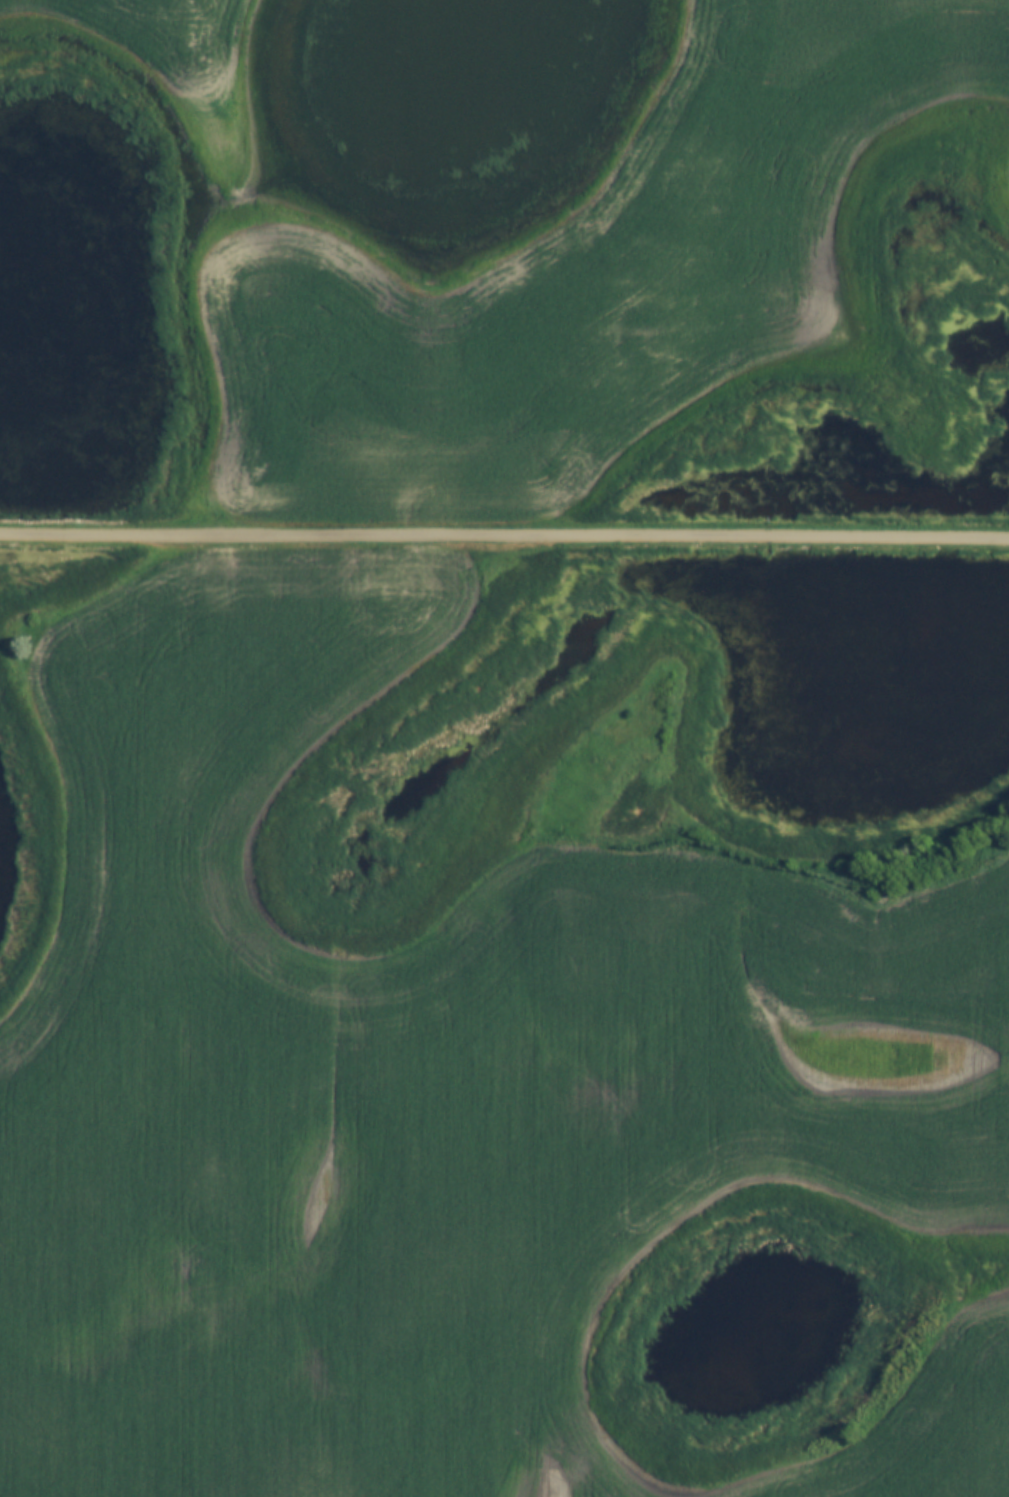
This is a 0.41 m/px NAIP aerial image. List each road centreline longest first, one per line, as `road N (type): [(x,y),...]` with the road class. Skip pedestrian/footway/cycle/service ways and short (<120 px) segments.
road 1 (residential): [(1008,542),(0,534)]

